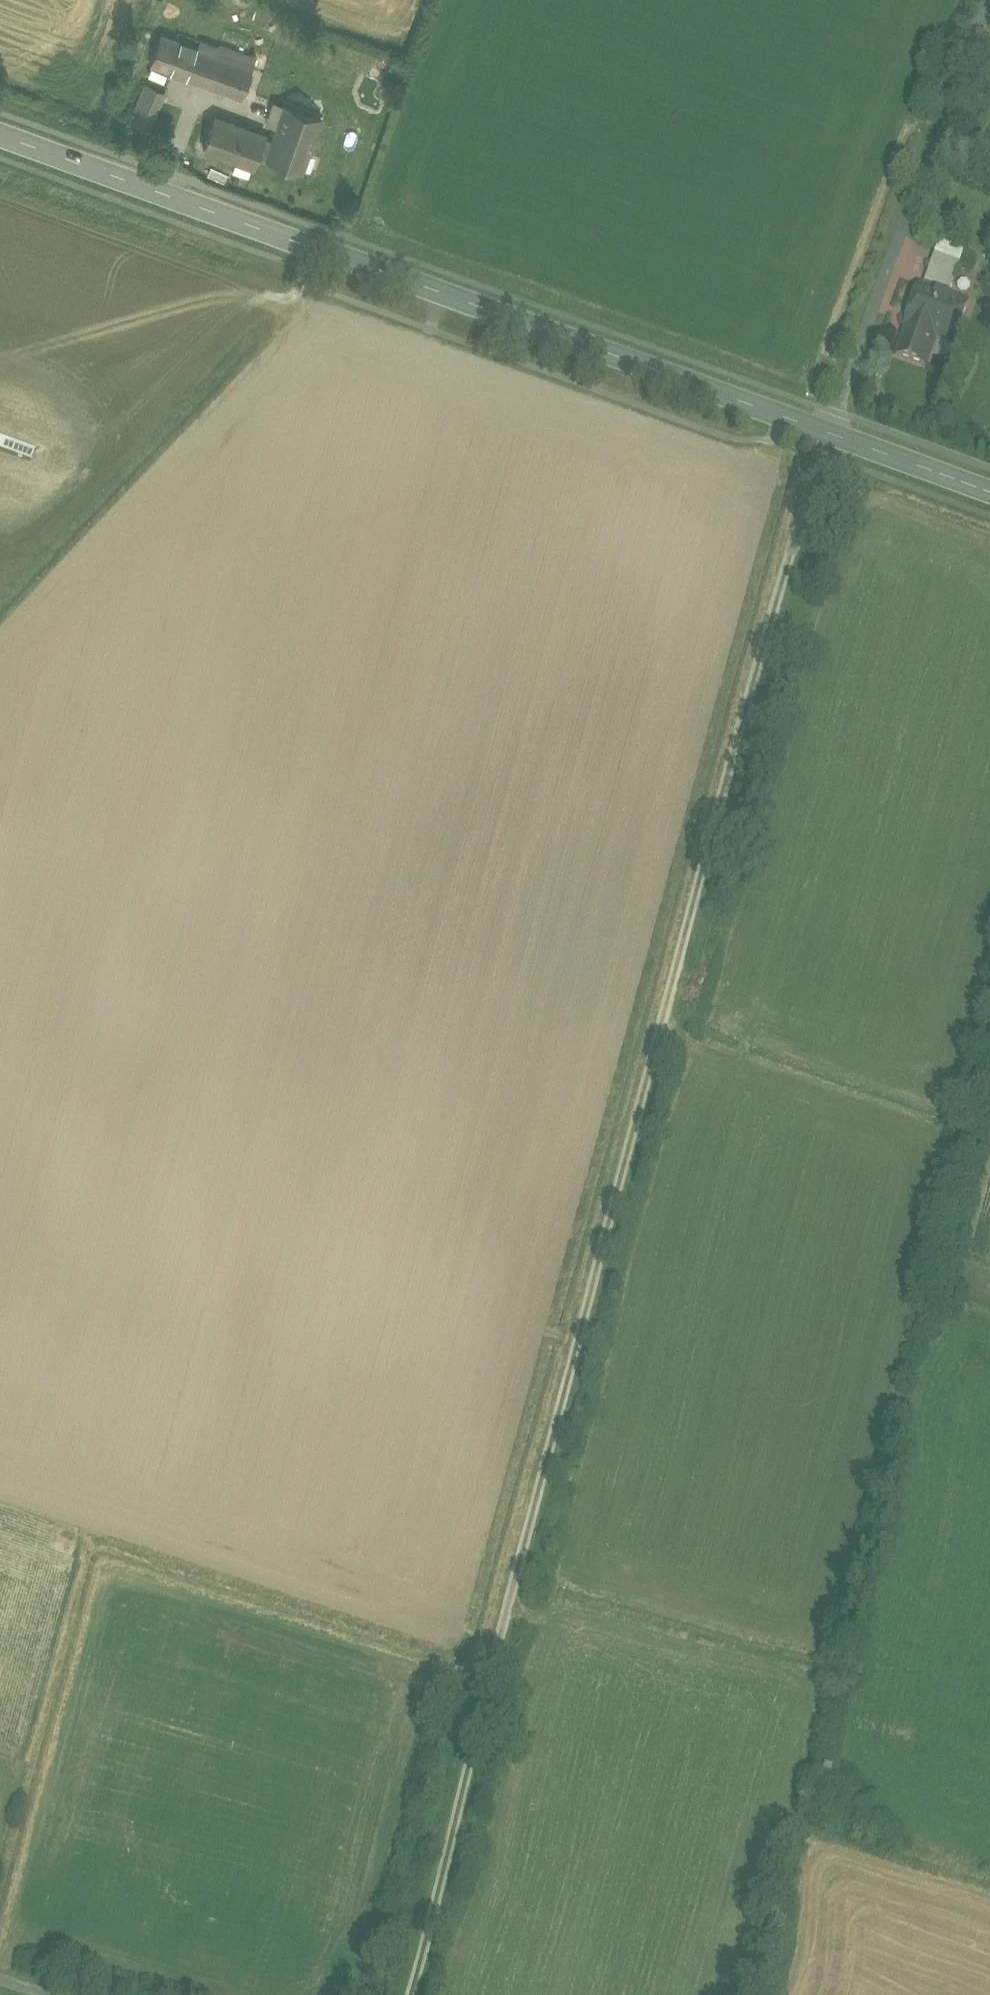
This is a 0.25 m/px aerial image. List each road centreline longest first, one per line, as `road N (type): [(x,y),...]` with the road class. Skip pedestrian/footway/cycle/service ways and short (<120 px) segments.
road 1 (unclassified): [(406,1994),(759,655),(833,437)]
road 2 (secondary): [(0,137),(833,437)]
road 3 (residential): [(988,0),(833,437)]
road 4 (secondary): [(833,437),(989,494)]

